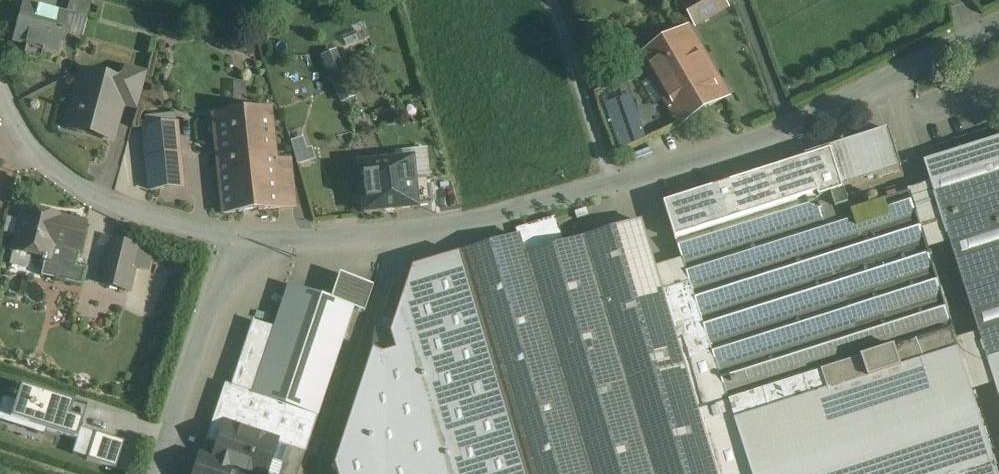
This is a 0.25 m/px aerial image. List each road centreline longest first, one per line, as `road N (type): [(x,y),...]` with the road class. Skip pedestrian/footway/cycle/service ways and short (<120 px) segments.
road 1 (residential): [(256,241),(463,228),(792,130),(998,24)]
road 2 (unclassified): [(0,87),(36,152),(72,183),(155,219),(256,241)]
road 3 (unclassified): [(156,473),(208,318),(256,241)]

